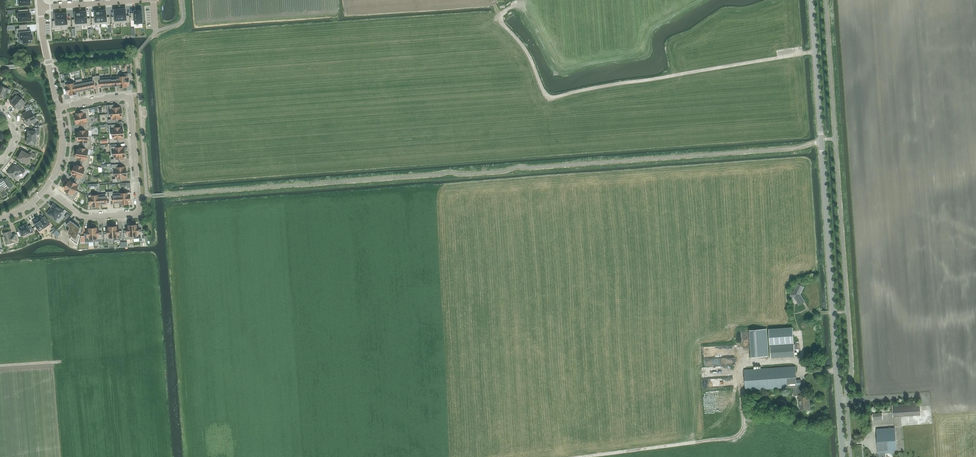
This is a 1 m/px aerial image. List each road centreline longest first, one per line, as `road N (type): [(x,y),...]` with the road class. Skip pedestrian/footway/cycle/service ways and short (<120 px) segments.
road 1 (tertiary): [(844,456),(811,0)]
road 2 (track): [(517,0),(501,24),(548,96),(815,51)]
road 3 (residential): [(58,109),(130,98),(139,208),(85,217),(46,190)]

